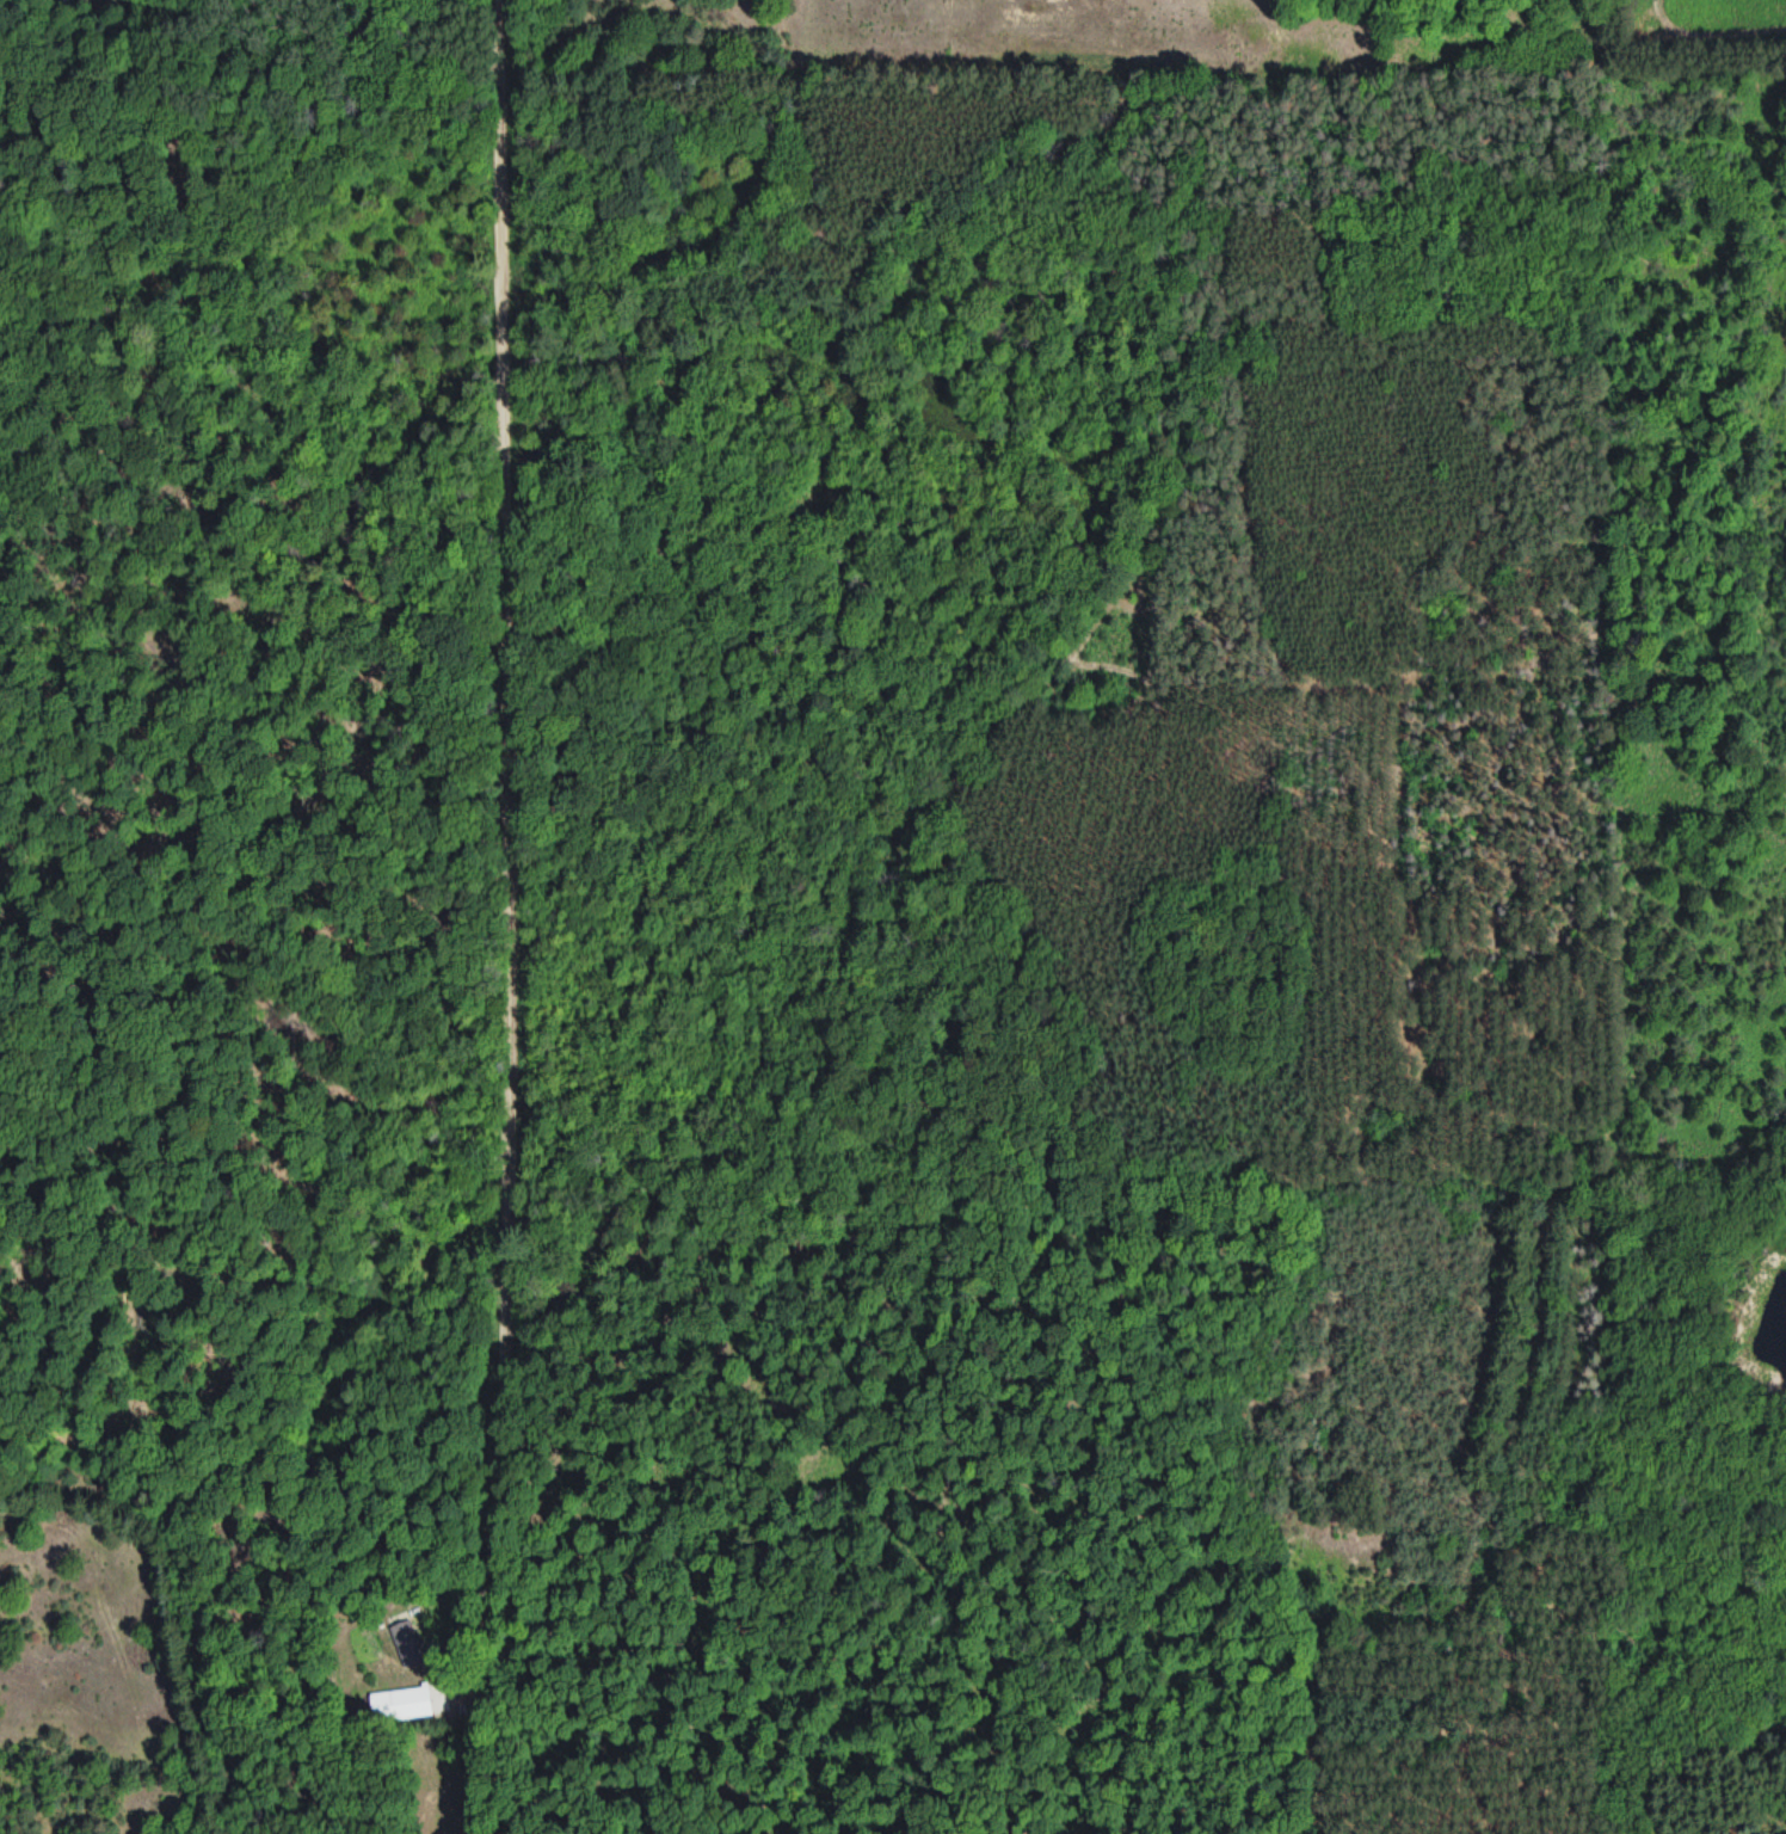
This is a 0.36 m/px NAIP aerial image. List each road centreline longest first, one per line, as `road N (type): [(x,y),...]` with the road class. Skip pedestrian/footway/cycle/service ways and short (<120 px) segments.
road 1 (residential): [(508,1833),(495,0)]

